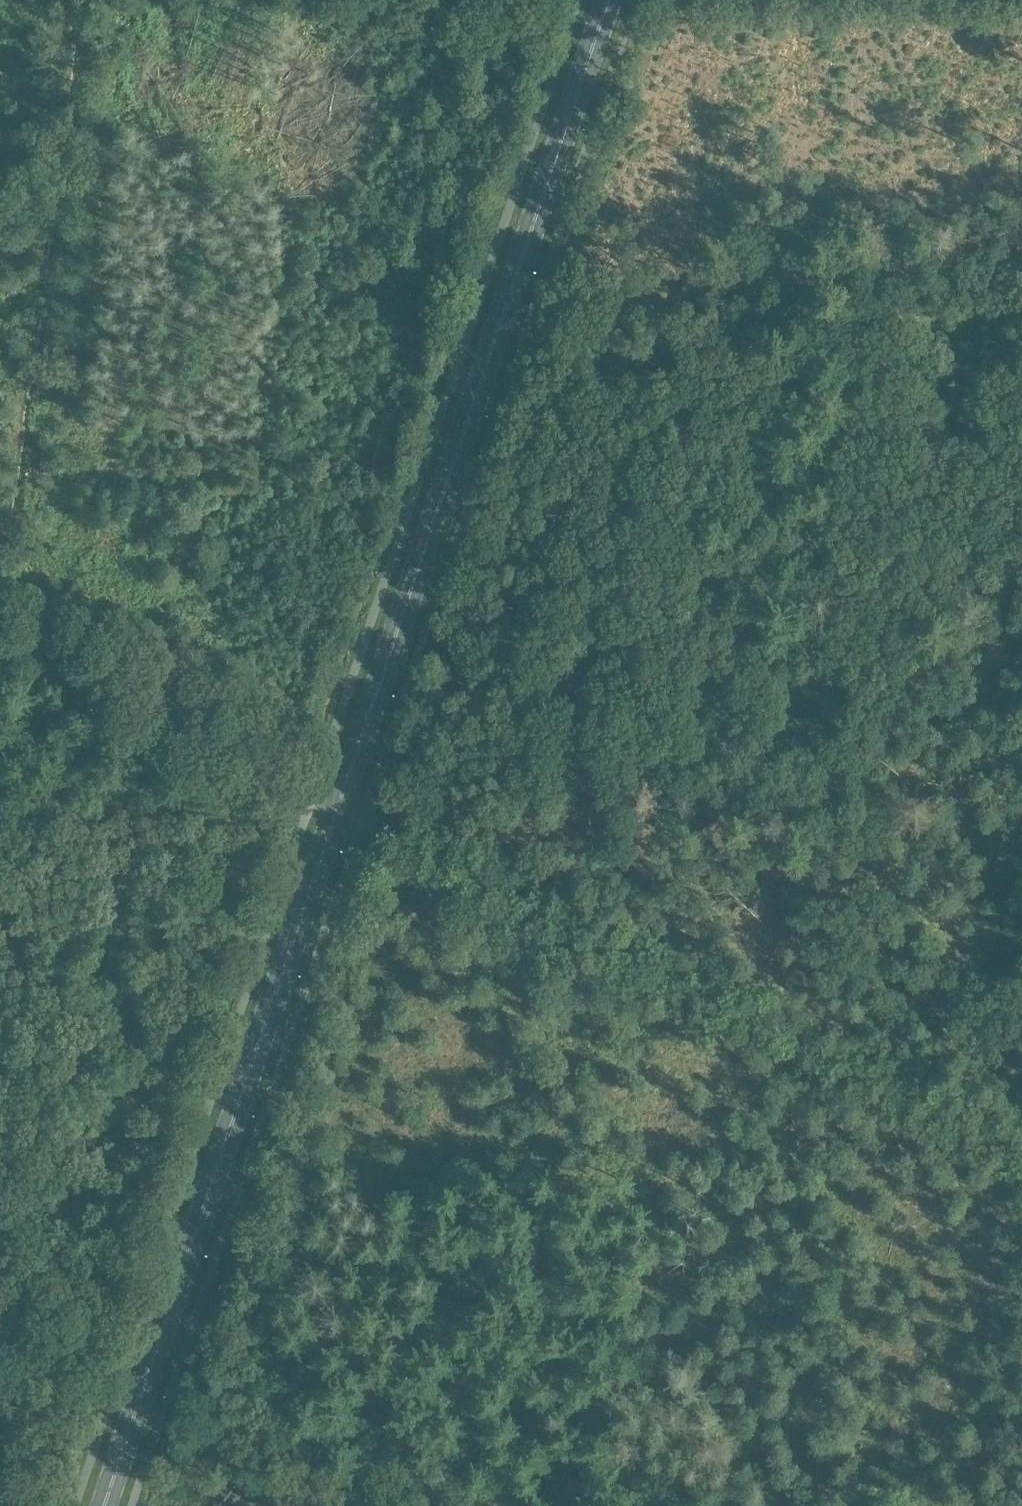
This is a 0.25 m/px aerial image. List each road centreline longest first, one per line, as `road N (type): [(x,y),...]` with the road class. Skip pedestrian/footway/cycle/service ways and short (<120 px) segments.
road 1 (primary): [(105,1505),(607,0)]

